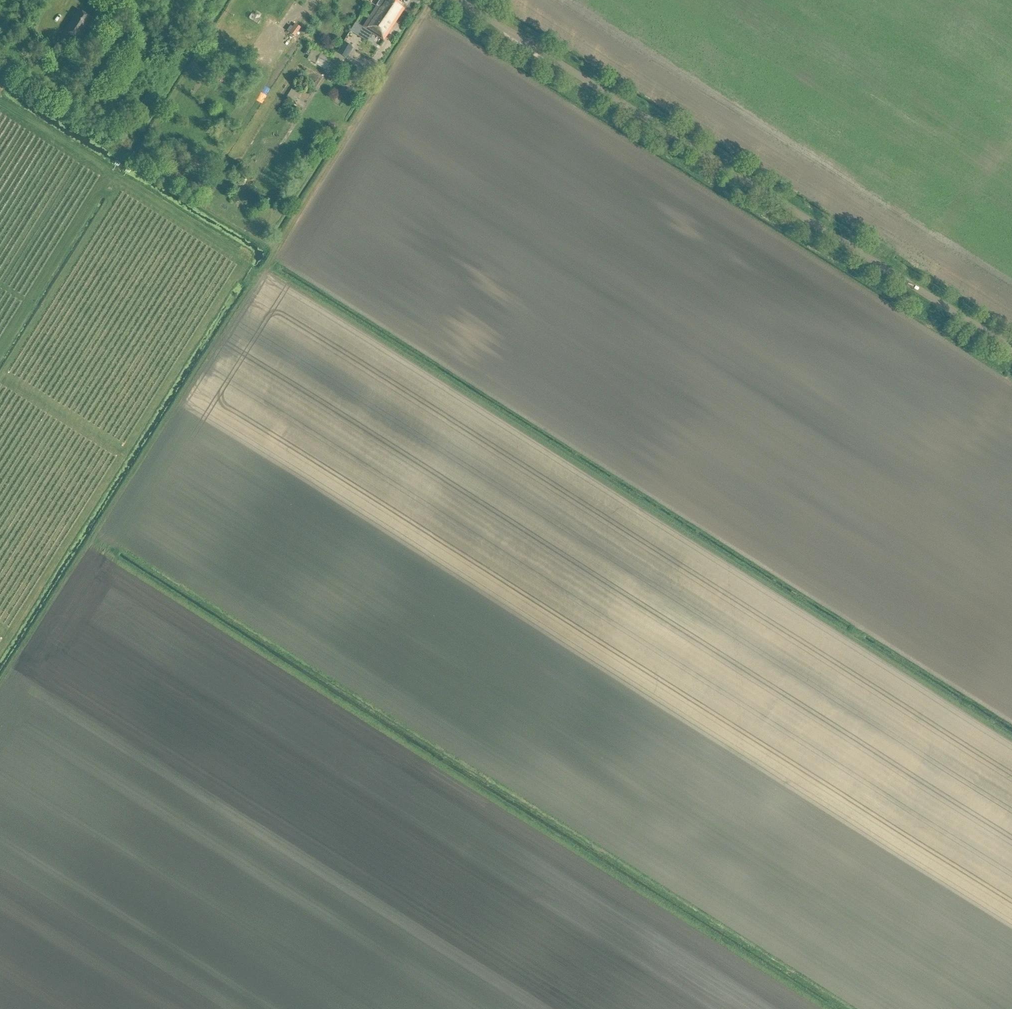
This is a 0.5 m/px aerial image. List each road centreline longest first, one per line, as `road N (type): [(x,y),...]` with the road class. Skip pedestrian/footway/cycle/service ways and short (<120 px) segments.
road 1 (unclassified): [(1011,348),(459,0)]

